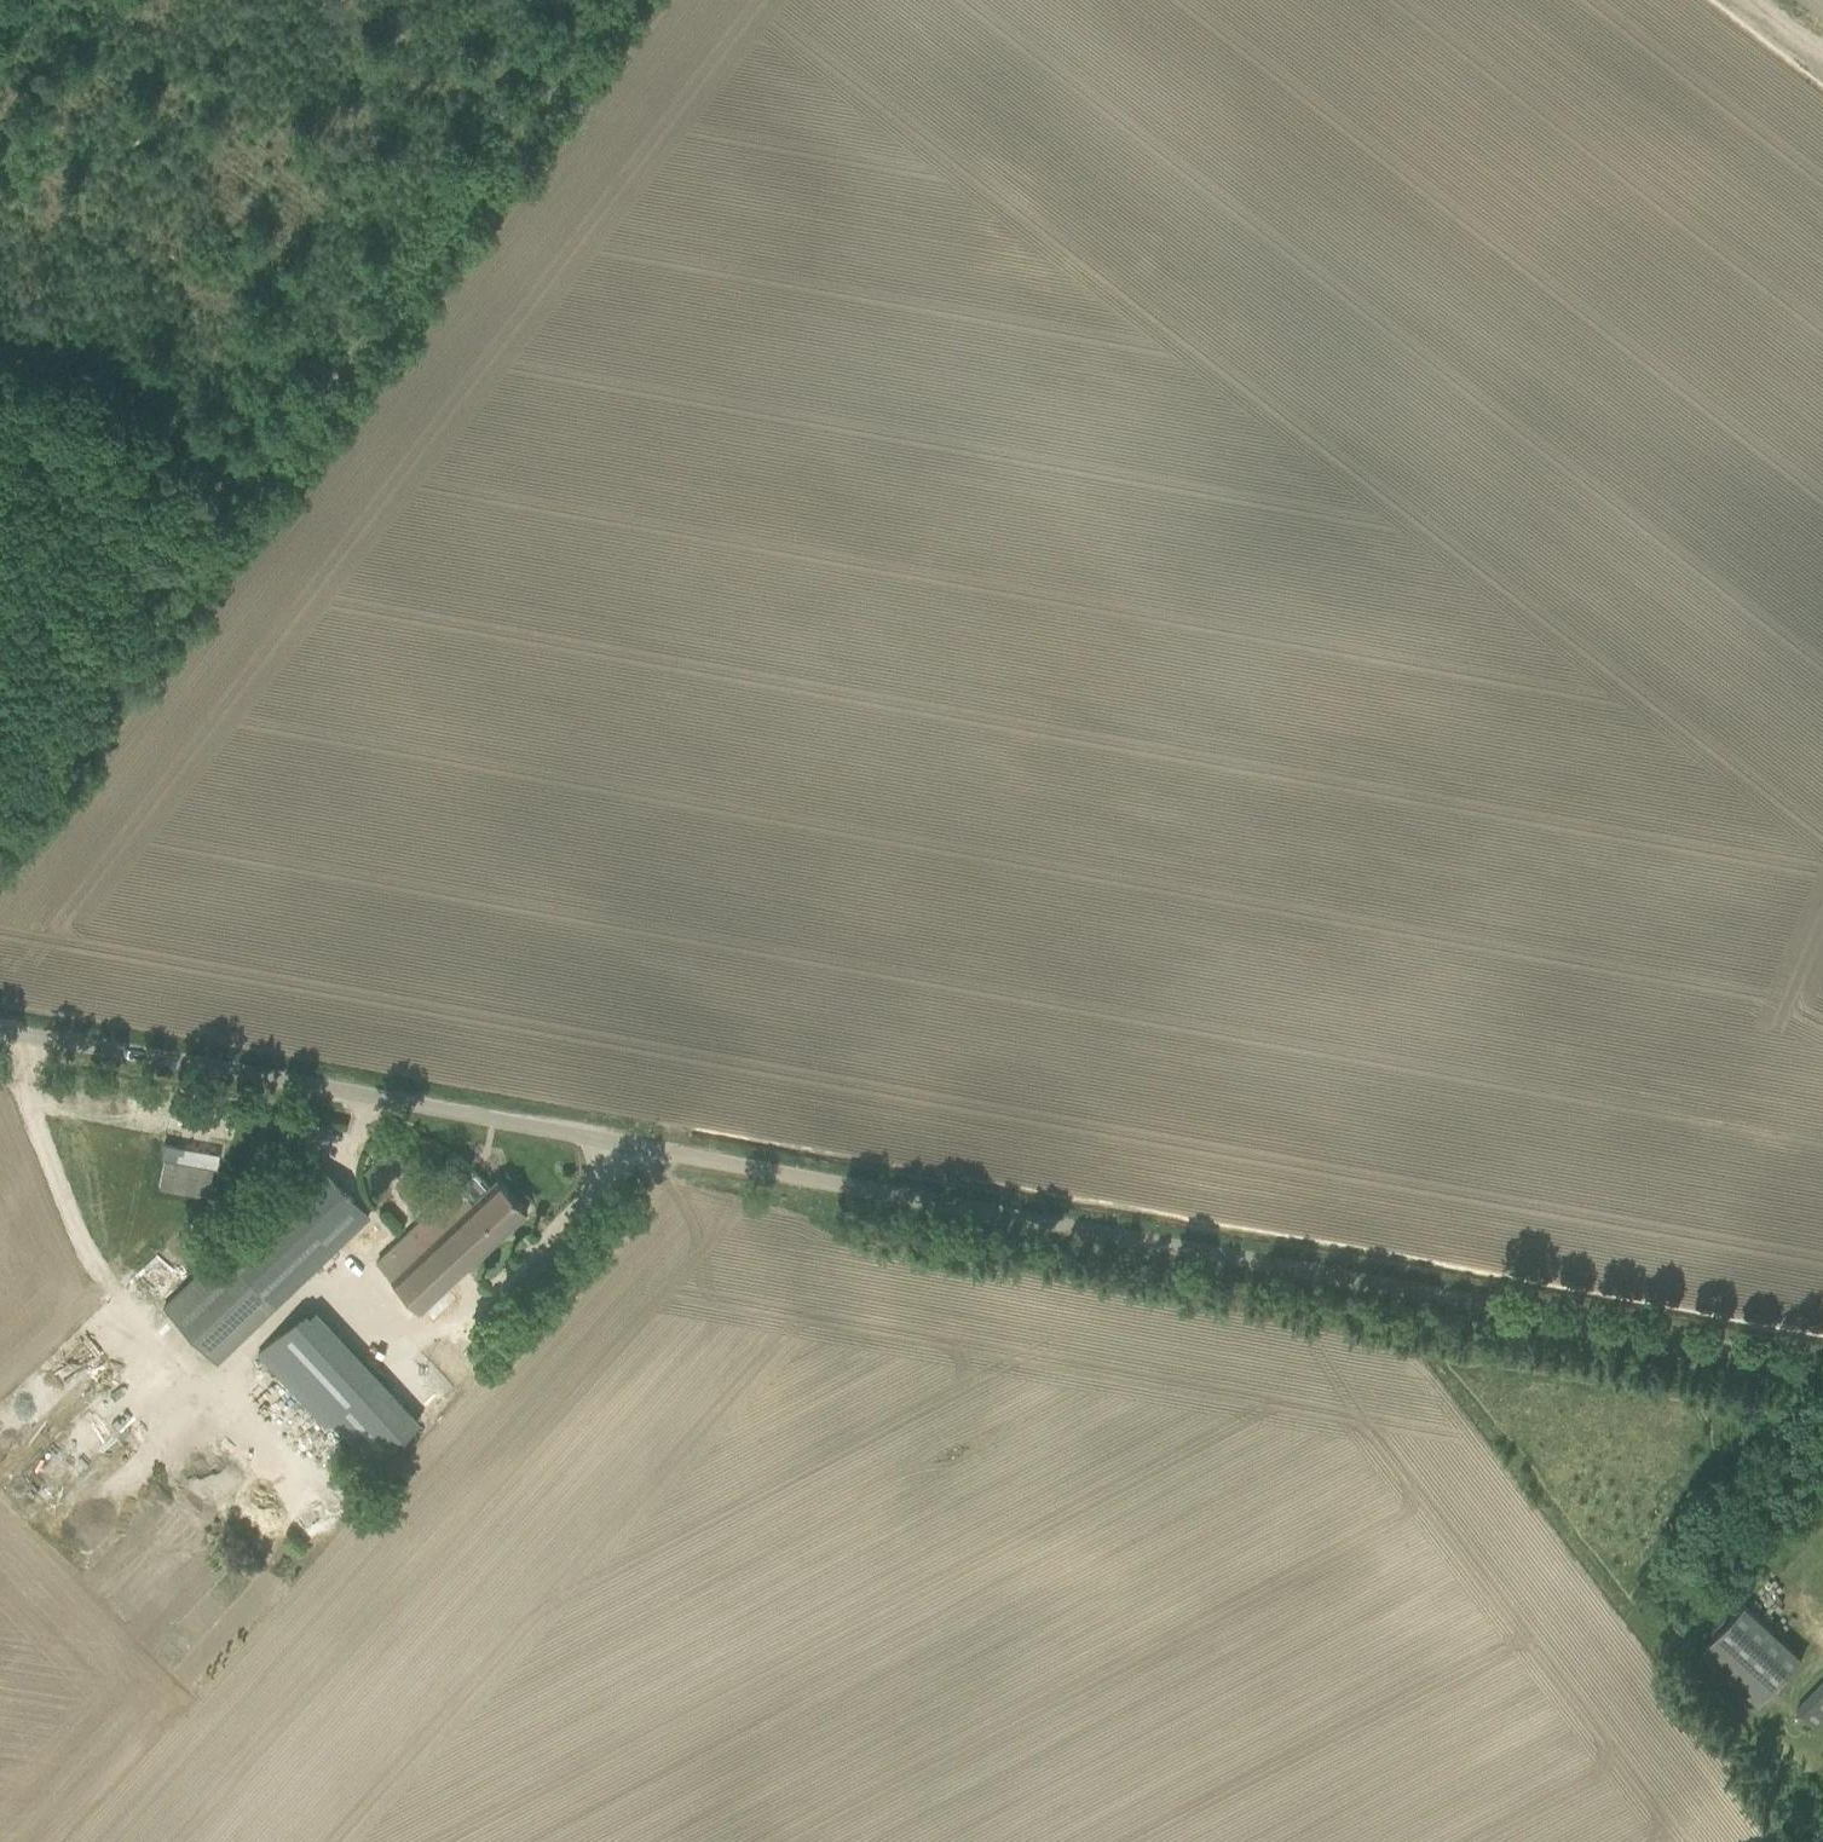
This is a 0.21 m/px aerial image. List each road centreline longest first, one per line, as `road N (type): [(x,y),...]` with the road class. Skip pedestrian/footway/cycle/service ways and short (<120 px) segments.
road 1 (unclassified): [(1822,1367),(0,1033)]

